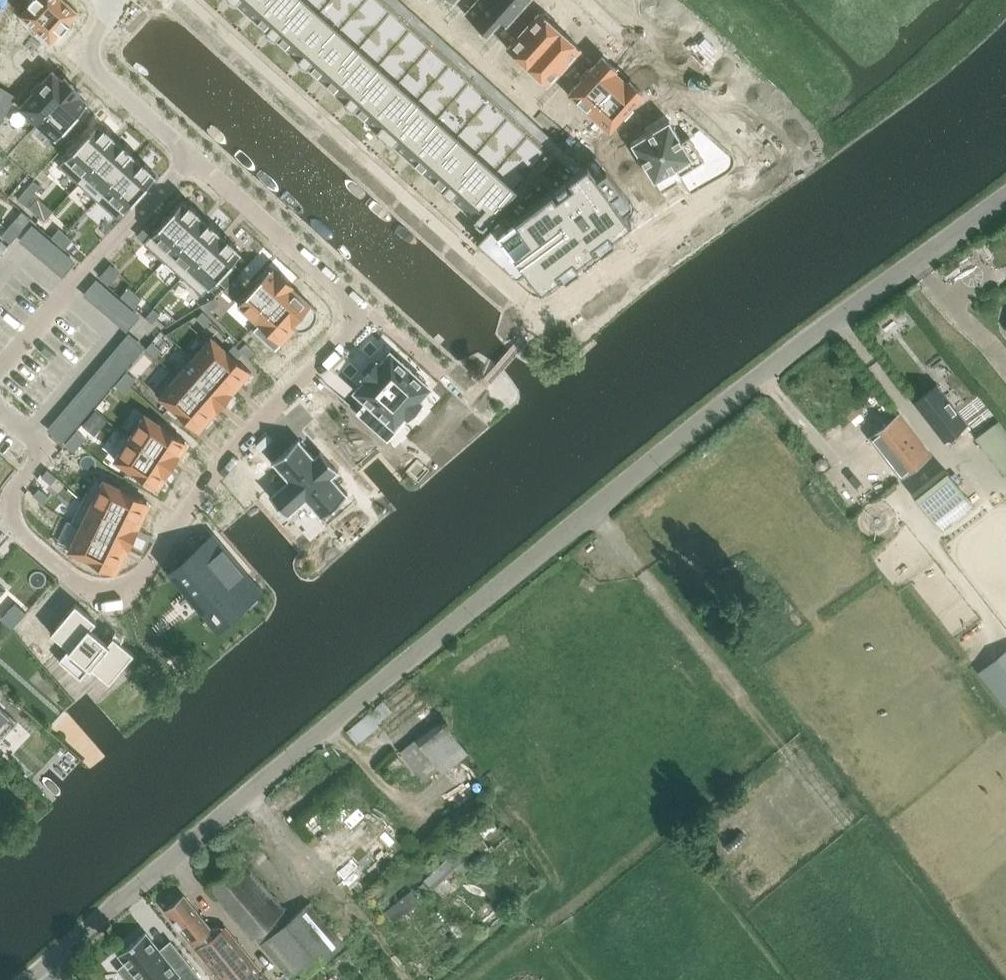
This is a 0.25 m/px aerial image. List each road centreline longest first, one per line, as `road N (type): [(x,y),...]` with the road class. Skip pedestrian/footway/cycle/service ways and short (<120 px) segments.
road 1 (residential): [(28,979),(765,373),(1005,196)]
road 2 (residential): [(580,0),(750,154),(741,175),(538,313),(190,0)]
road 3 (residential): [(367,313),(230,453),(146,576),(117,593),(84,584),(16,528),(16,489),(38,454),(0,410)]
road 4 (track): [(593,511),(820,786),(740,852)]
road 5 (residential): [(0,371),(193,156)]
road 6 (residential): [(193,156),(367,313)]
road 7 (residential): [(120,10),(91,56),(193,156)]

